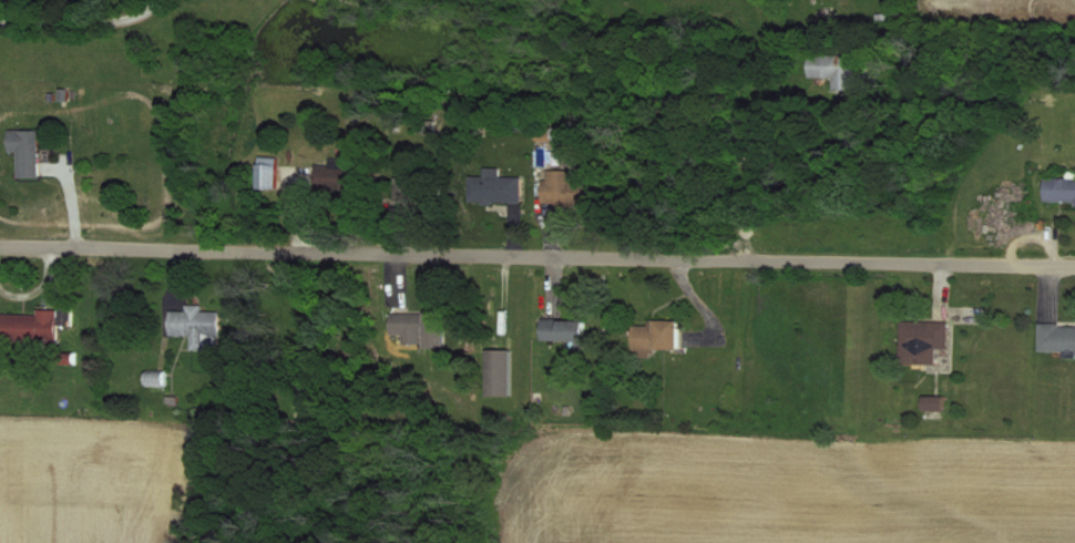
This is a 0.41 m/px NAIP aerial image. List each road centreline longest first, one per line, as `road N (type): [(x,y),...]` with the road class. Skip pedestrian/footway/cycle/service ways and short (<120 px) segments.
road 1 (residential): [(1074,268),(0,247)]

